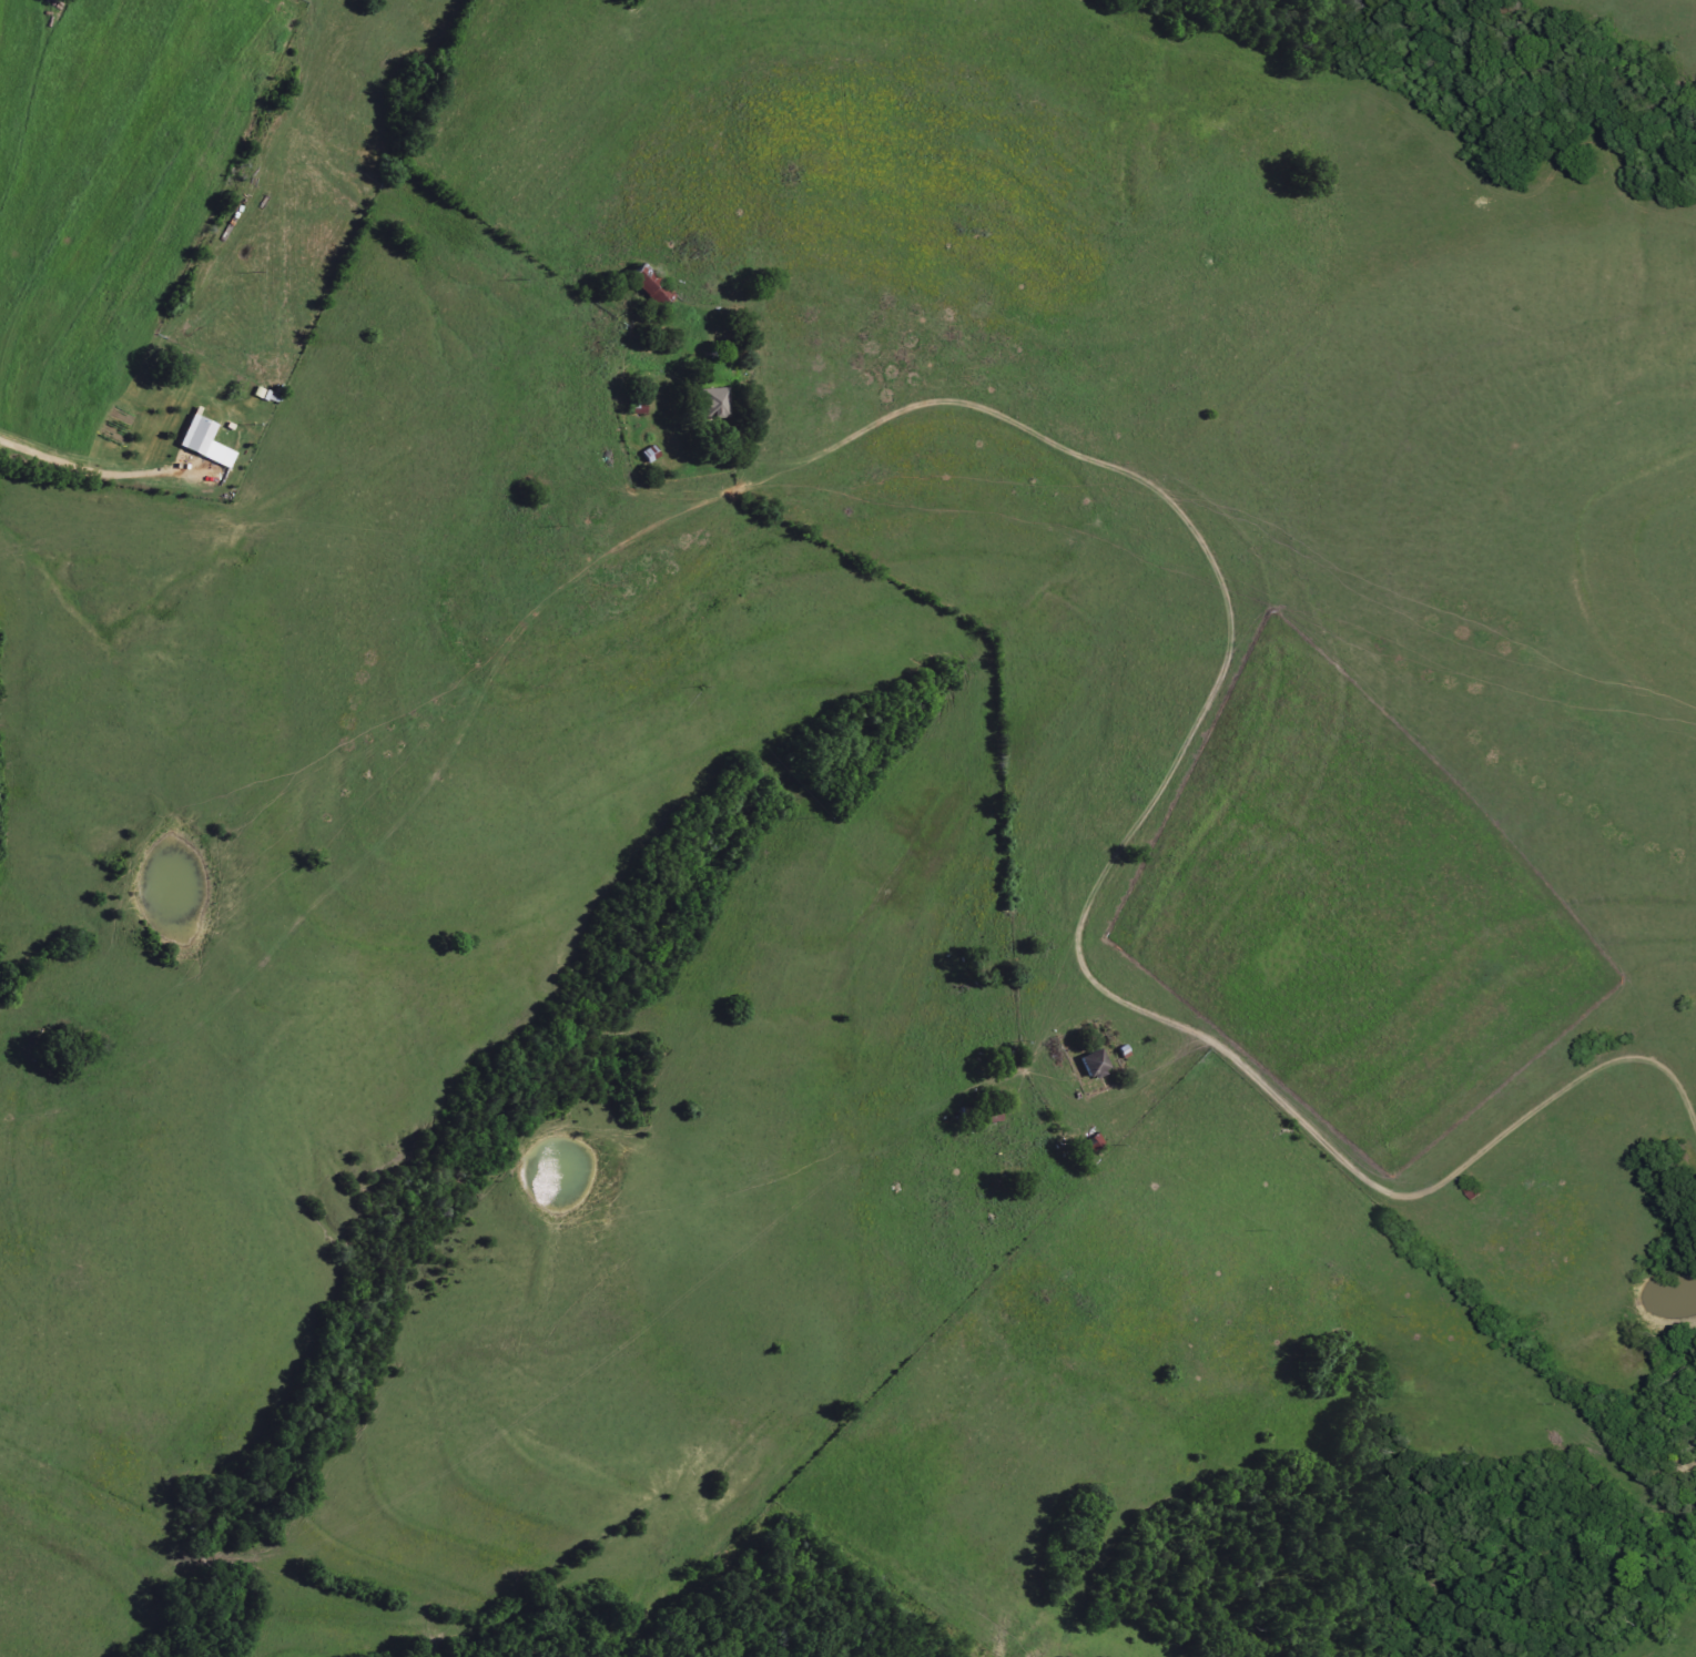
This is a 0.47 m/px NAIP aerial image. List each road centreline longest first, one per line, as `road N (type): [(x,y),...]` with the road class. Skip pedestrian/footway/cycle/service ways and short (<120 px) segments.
road 1 (residential): [(290,462),(0,395)]

